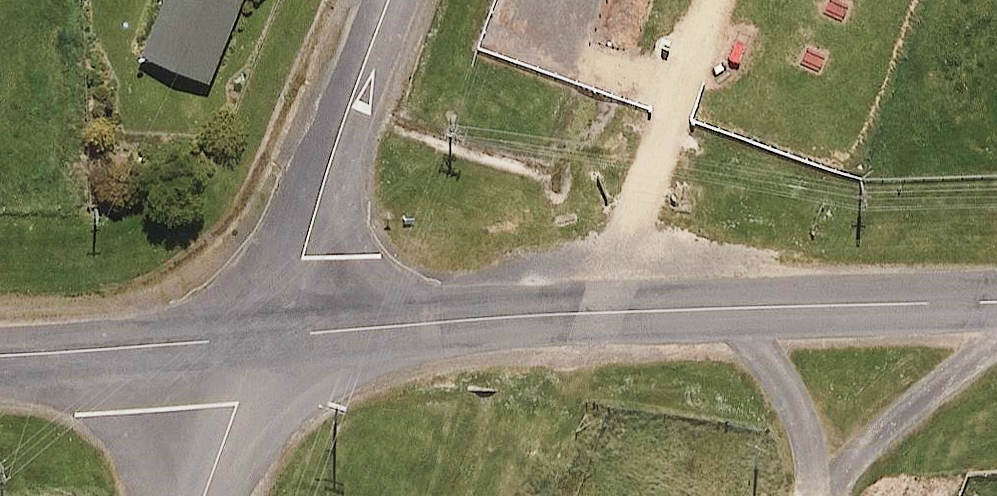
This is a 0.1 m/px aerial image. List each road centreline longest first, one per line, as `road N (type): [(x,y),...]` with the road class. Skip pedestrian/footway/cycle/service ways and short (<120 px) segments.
road 1 (tertiary): [(266,336),(600,312),(877,305)]
road 2 (residential): [(390,0),(302,257),(266,336)]
road 3 (tertiary): [(0,358),(266,336)]
road 4 (unclassified): [(877,305),(816,495)]
road 5 (residential): [(266,336),(205,495)]

